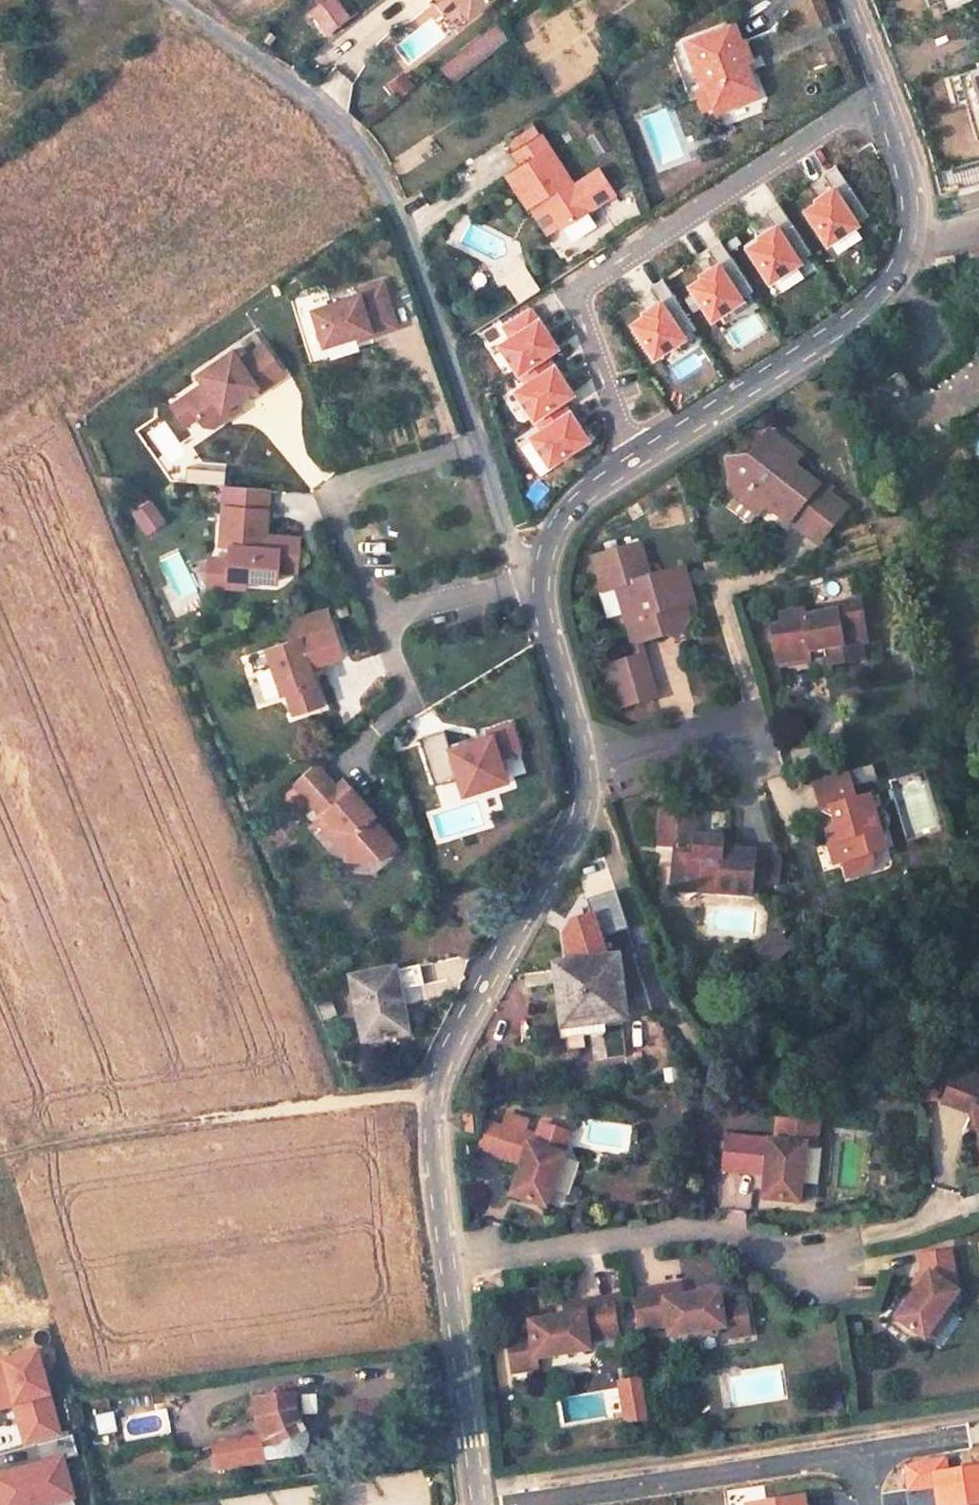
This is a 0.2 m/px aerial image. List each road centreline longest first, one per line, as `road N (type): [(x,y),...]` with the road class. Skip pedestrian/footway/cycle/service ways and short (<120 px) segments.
road 1 (residential): [(584,768),(584,803),(450,1046),(433,1093),(478,1504)]
road 2 (residential): [(882,100),(578,293),(637,457)]
road 3 (residential): [(882,100),(913,199),(885,291),(834,338),(637,457)]
road 4 (residential): [(478,448),(369,156),(323,105),(233,41)]
road 5 (track): [(433,1093),(0,1167)]
road 6 (residential): [(696,1044),(647,957),(584,768)]
road 7 (residential): [(378,617),(335,495),(353,478),(478,448)]
road 8 (residential): [(540,581),(548,644),(584,768)]
road 9 (residential): [(540,581),(378,617)]
road 10 (residential): [(637,457),(561,523),(541,568)]
road 11 (residential): [(541,568),(515,556),(478,448)]

